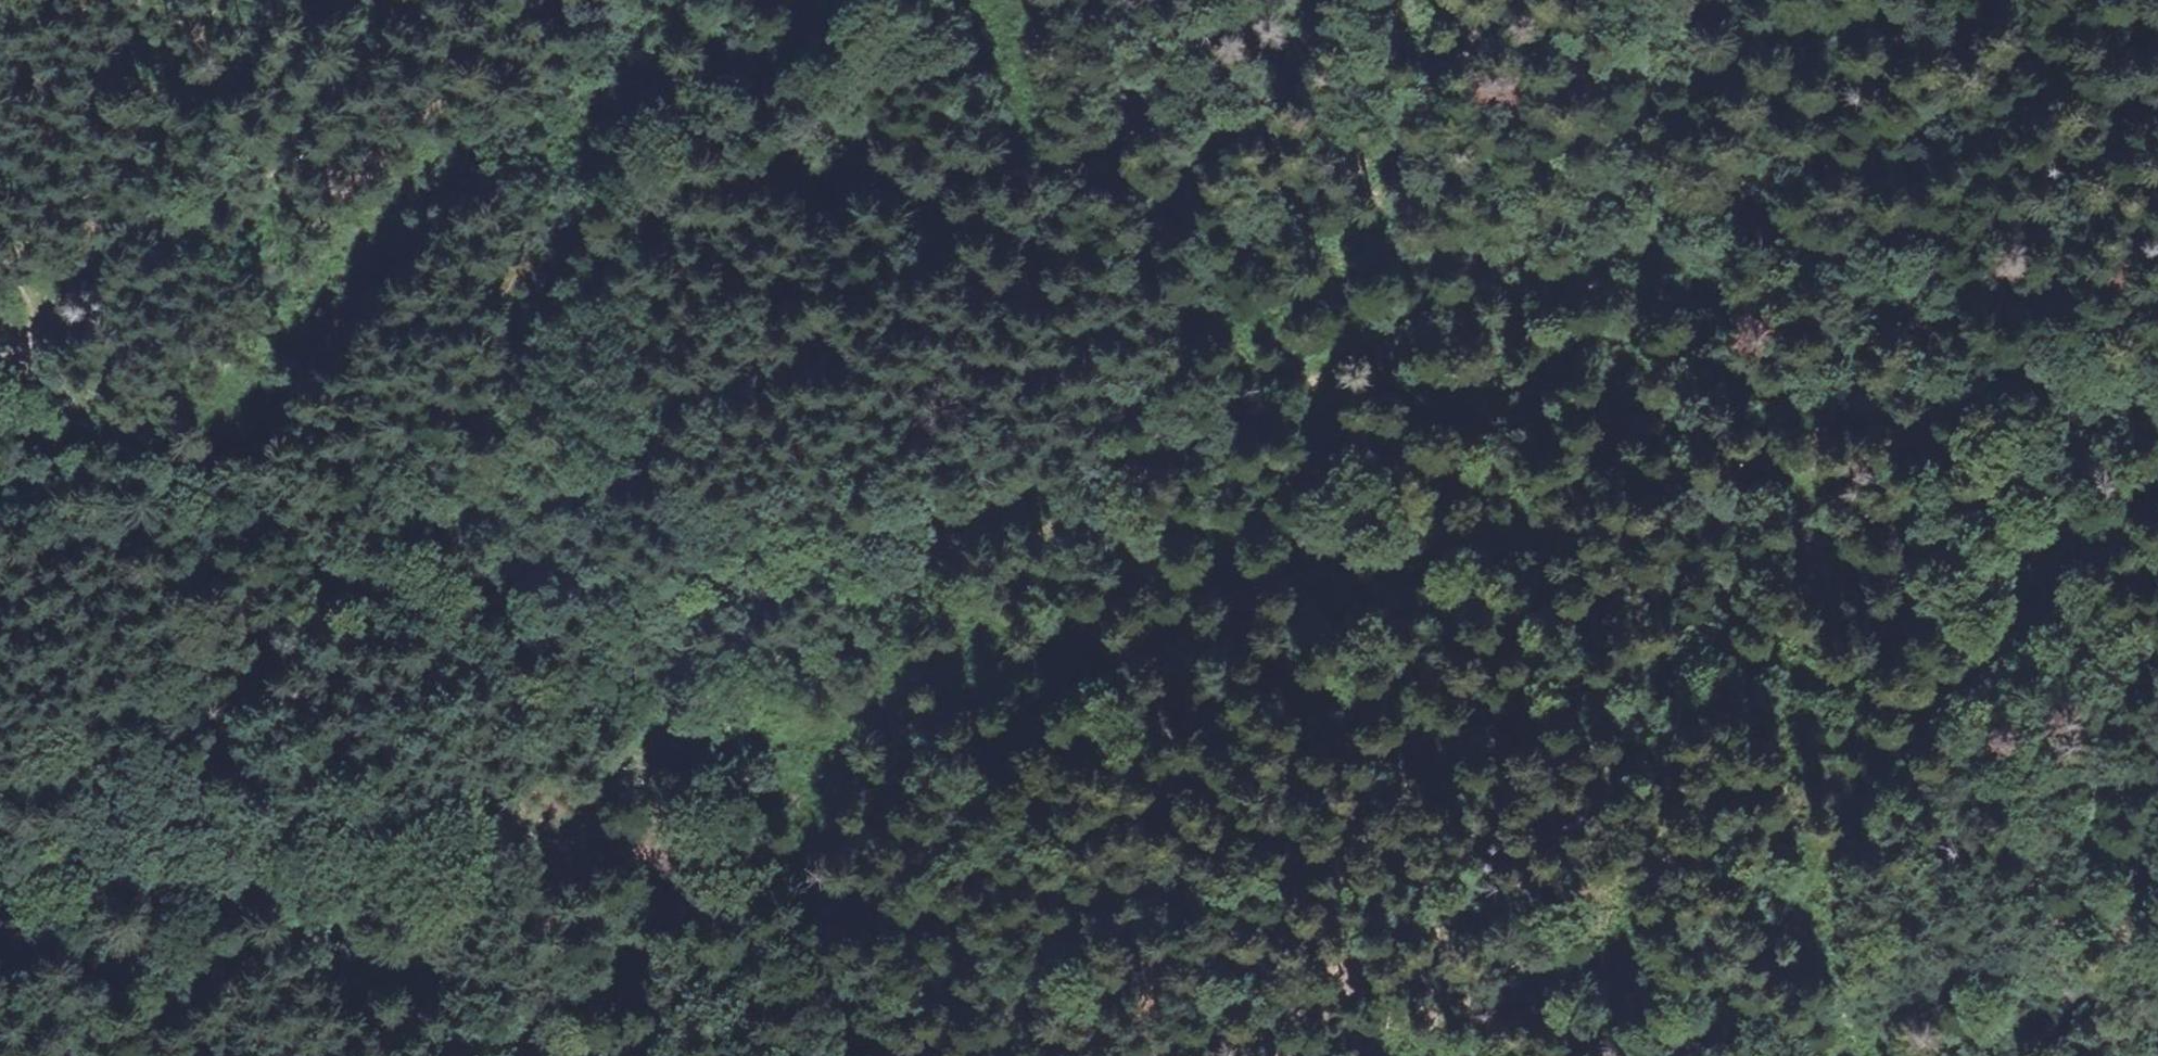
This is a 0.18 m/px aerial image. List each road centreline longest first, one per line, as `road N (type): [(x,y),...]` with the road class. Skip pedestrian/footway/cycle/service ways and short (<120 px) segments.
road 1 (track): [(0,878),(154,734),(194,562),(160,526),(154,477),(130,435),(49,385),(30,359),(0,354)]

